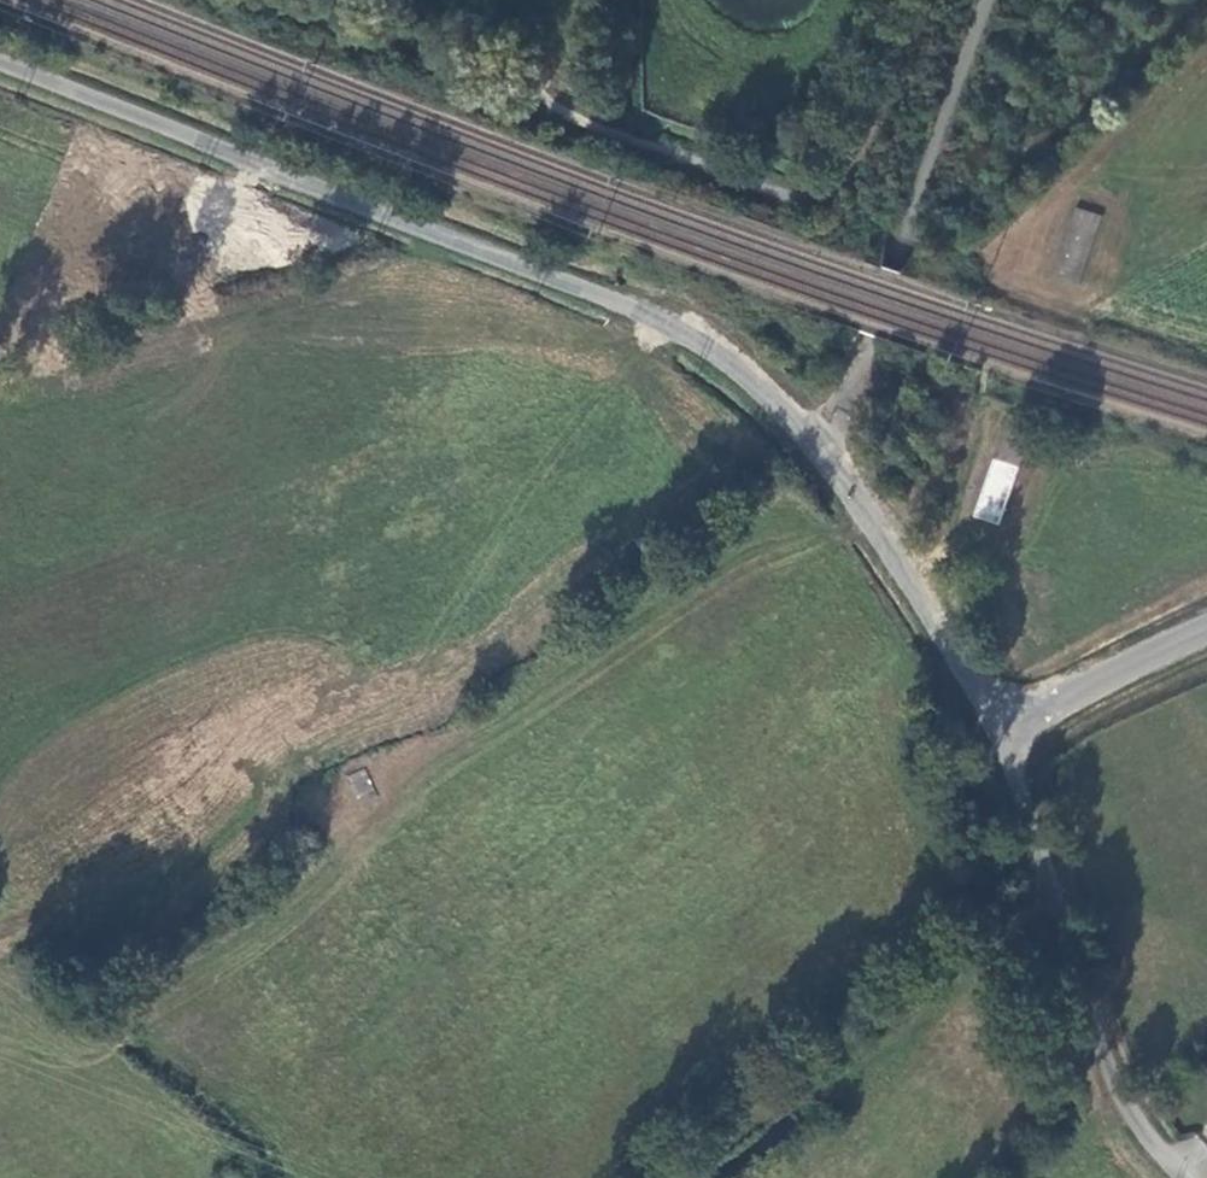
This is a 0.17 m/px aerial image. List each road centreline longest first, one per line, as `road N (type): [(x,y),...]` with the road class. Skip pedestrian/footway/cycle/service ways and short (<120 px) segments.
road 1 (unclassified): [(997,736),(831,470),(767,391),(703,337),(0,64)]
road 2 (unclassified): [(1178,1173),(1124,1102),(1088,1017),(997,736)]
road 3 (unclassified): [(1206,633),(997,736)]

